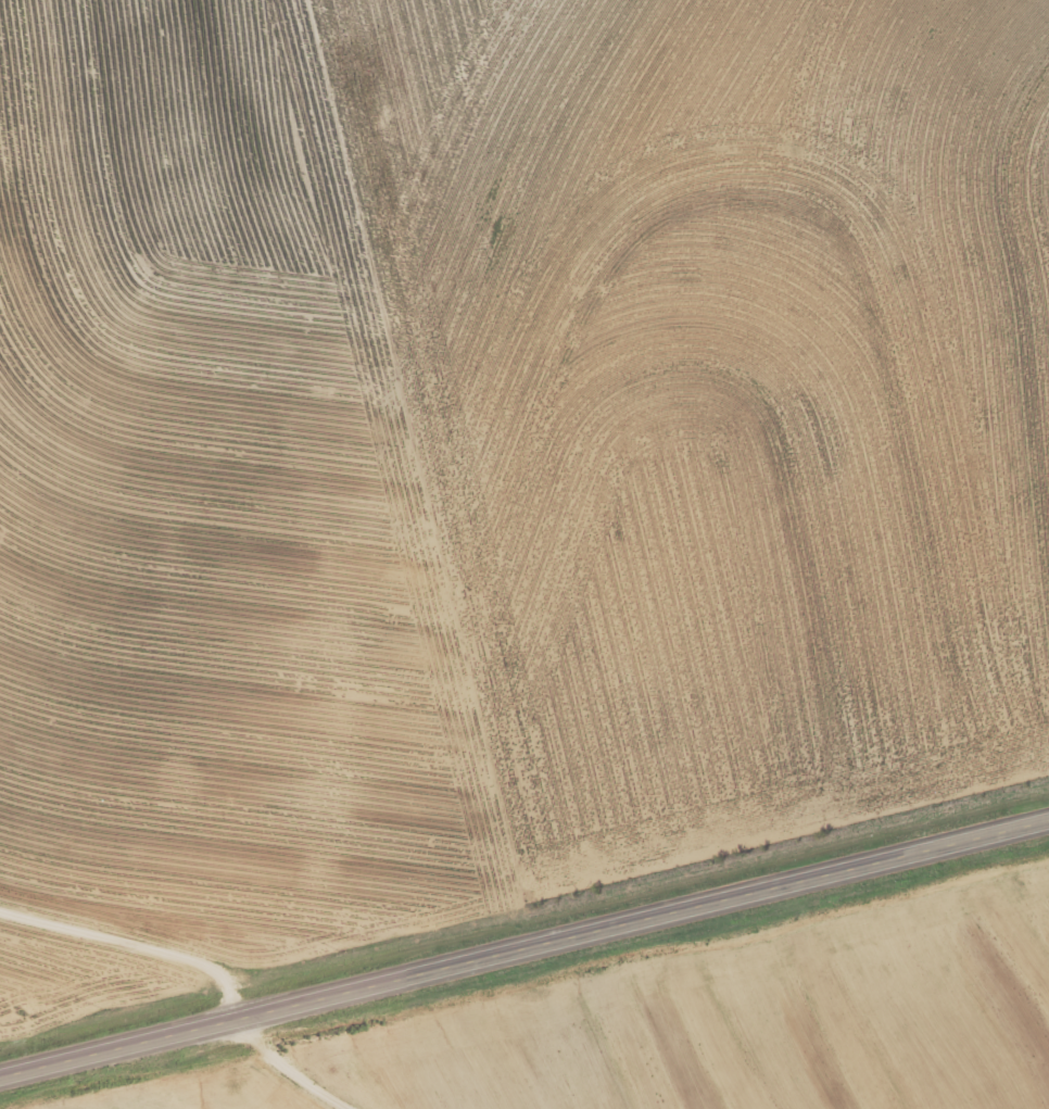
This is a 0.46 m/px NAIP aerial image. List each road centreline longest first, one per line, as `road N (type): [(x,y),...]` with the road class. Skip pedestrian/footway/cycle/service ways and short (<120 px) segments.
road 1 (primary): [(1048,816),(0,1072)]

